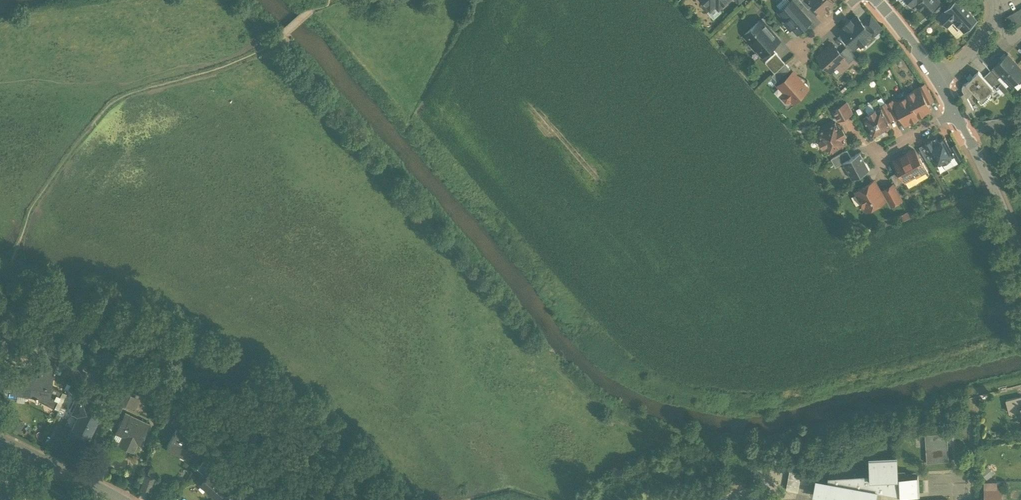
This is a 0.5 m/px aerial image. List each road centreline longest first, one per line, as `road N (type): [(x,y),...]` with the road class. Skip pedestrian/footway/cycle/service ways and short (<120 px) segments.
road 1 (residential): [(958,112),(1020,261)]
road 2 (residential): [(122,499),(0,439)]

